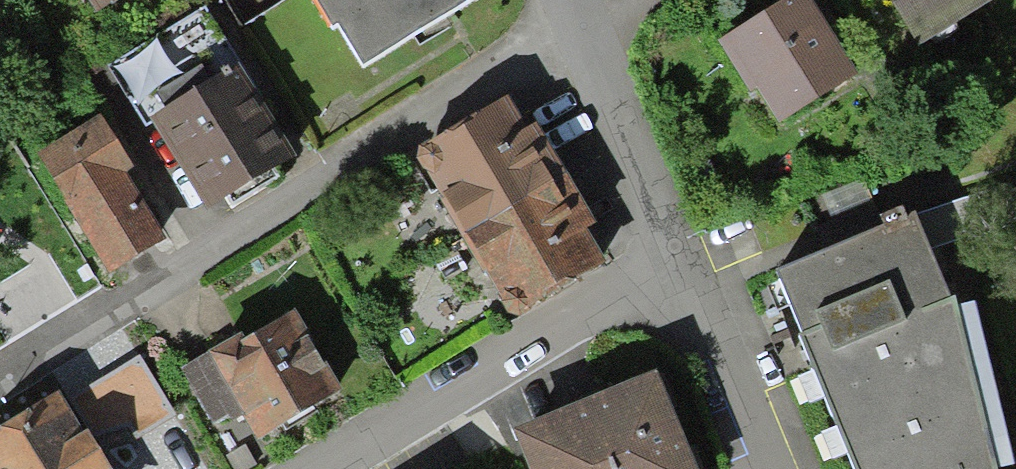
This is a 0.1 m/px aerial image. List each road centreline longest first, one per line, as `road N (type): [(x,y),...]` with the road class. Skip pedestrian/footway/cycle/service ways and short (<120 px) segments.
road 1 (residential): [(584,28),(0,377)]
road 2 (residential): [(333,468),(676,270)]
road 3 (residential): [(676,270),(584,28)]
road 4 (residential): [(758,468),(676,270)]

